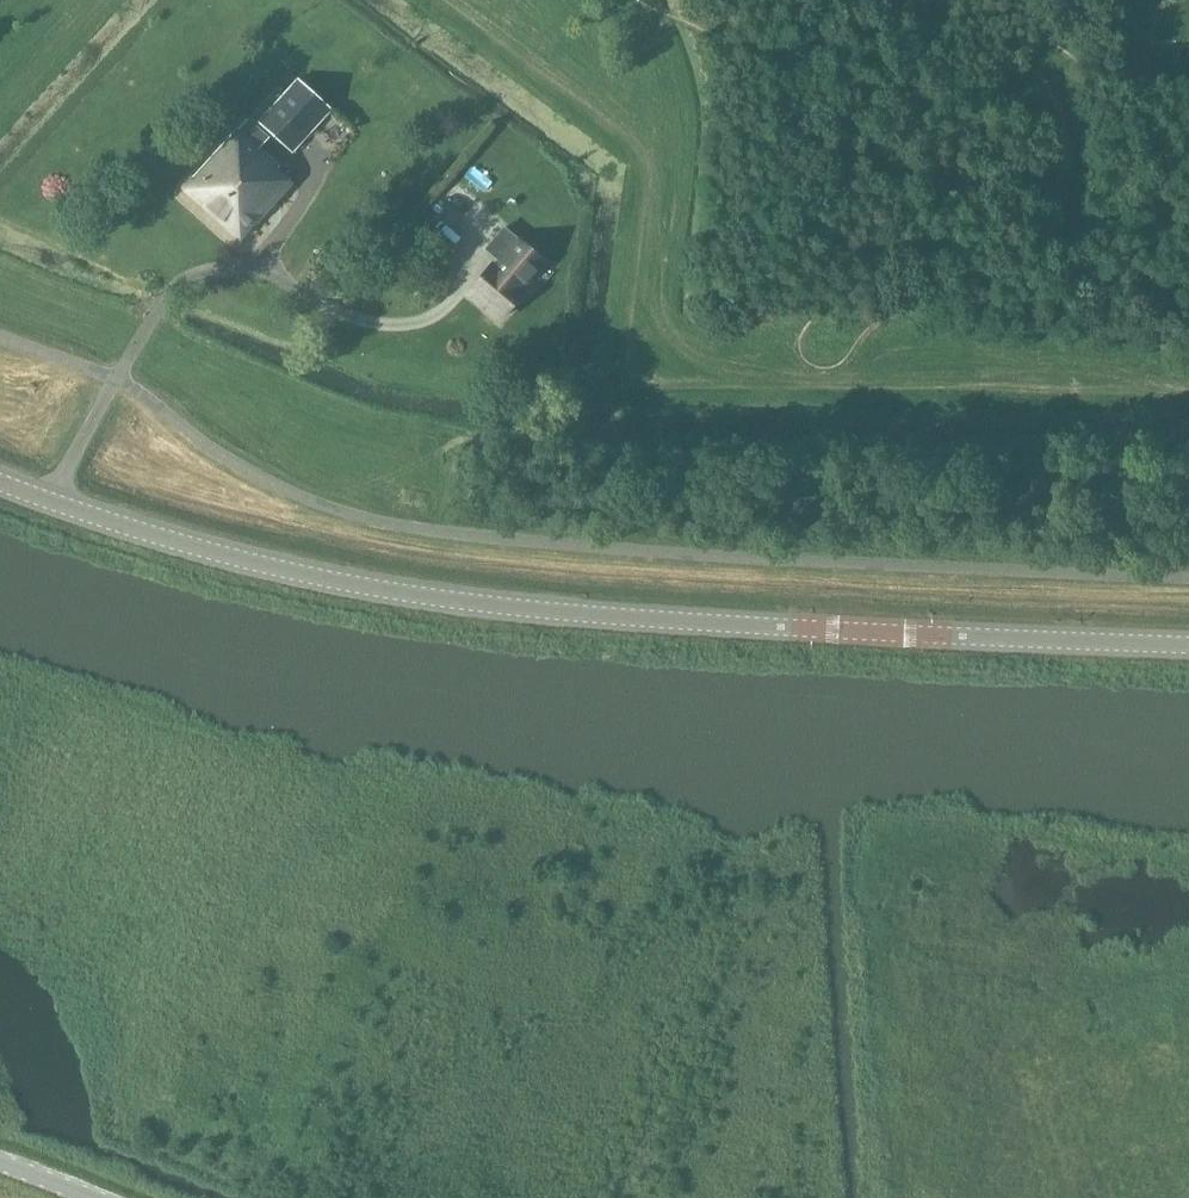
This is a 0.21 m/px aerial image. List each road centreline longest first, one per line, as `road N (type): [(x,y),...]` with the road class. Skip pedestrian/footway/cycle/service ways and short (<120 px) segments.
road 1 (secondary): [(1188,648),(567,620),(270,568),(0,483)]

